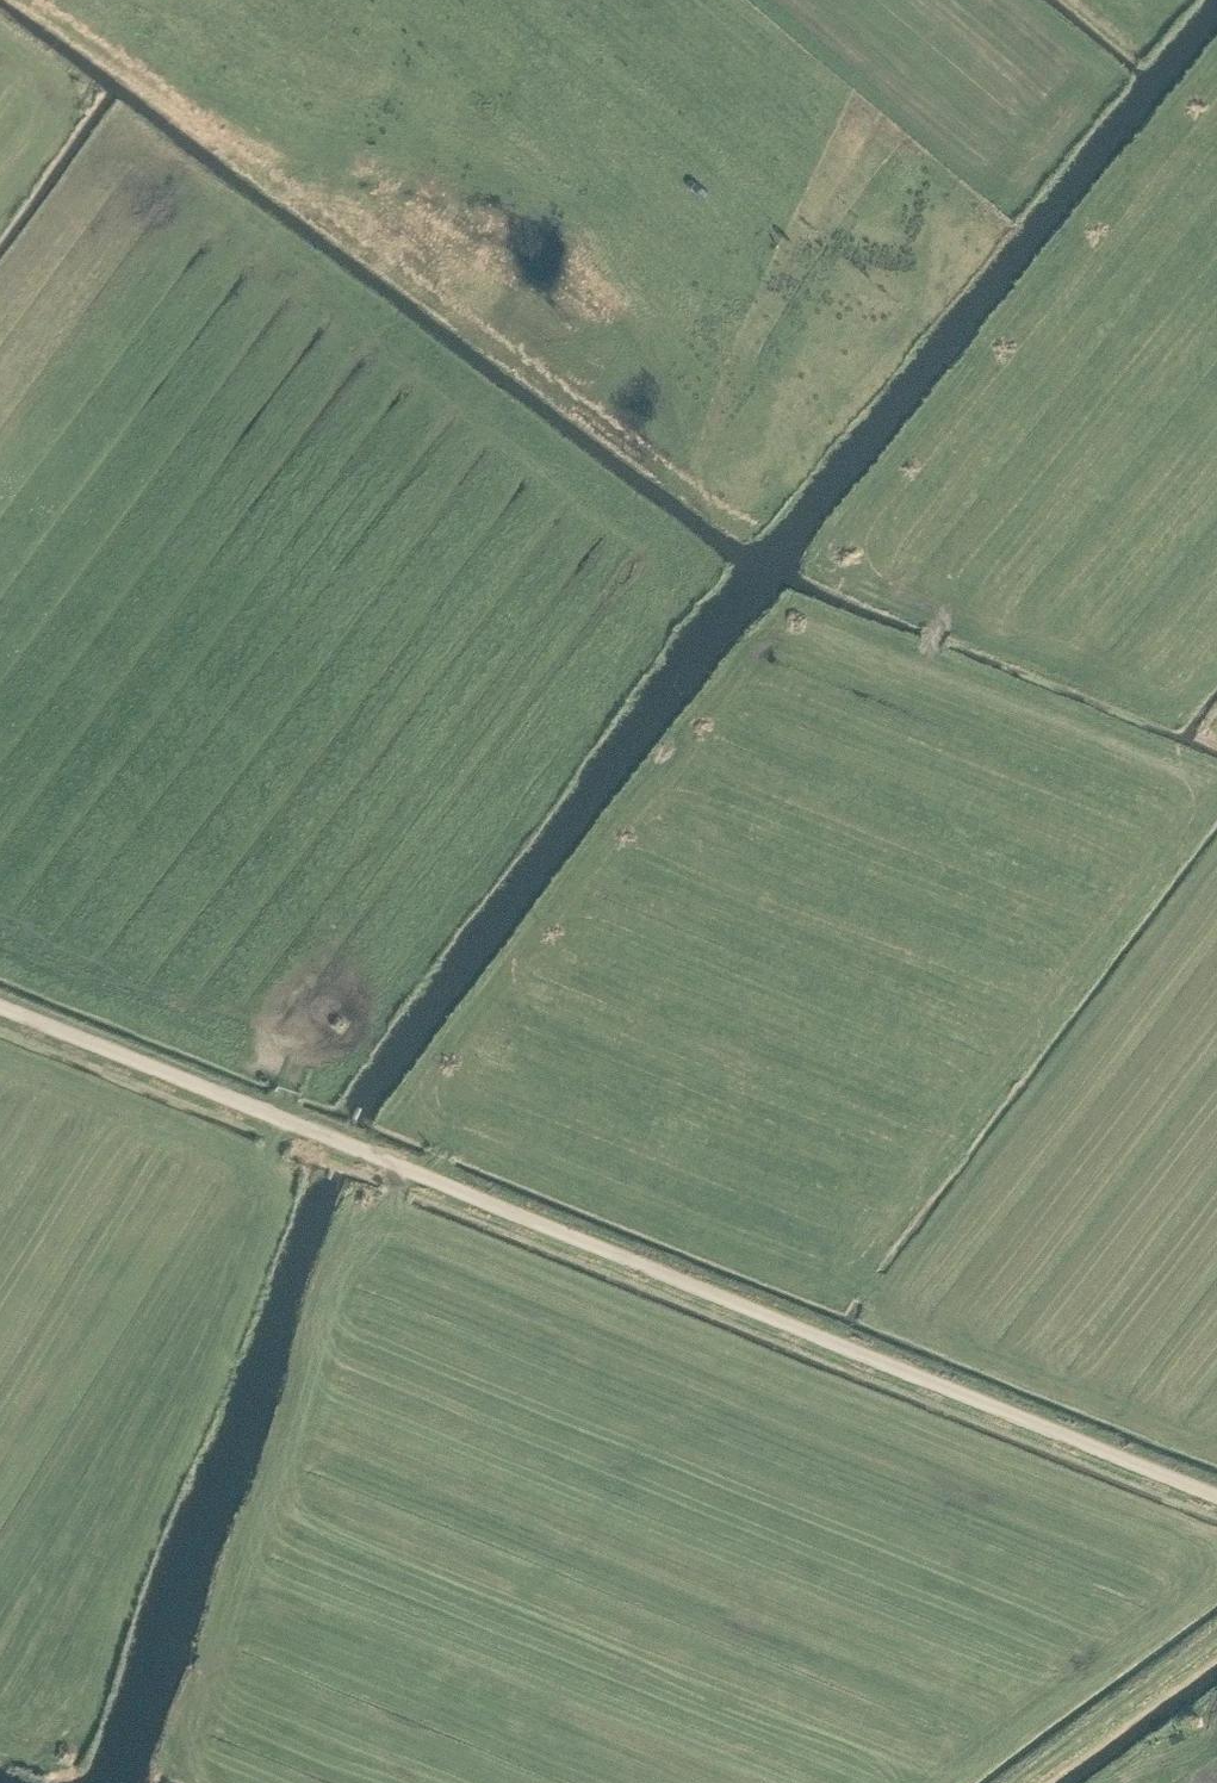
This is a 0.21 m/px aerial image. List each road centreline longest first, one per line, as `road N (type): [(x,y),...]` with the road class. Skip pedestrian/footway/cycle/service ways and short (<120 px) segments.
road 1 (track): [(0,1006),(1216,1496)]
road 2 (track): [(1026,1782),(1216,1637)]

